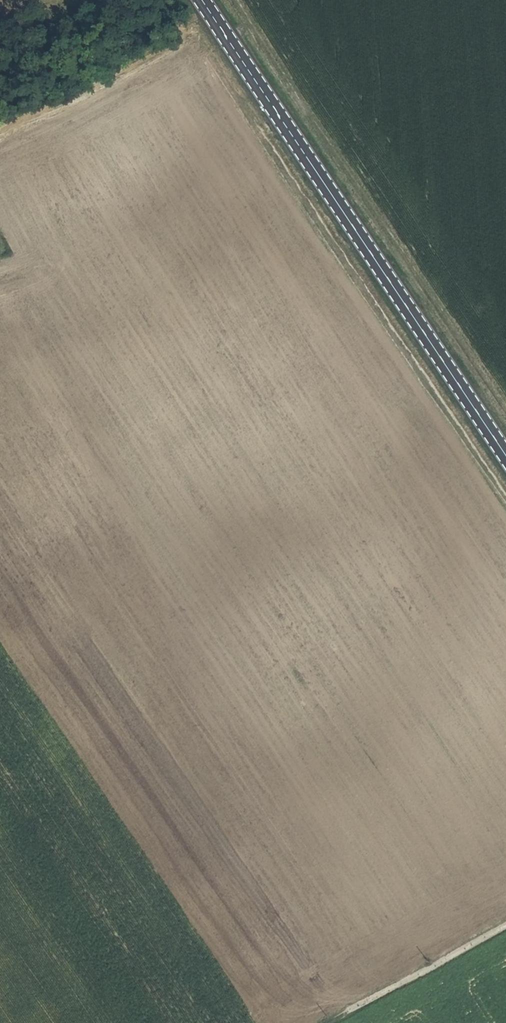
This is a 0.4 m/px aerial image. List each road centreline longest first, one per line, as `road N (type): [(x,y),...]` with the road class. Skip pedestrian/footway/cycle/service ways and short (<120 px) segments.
road 1 (secondary): [(505,451),(202,0)]
road 2 (track): [(505,919),(316,1022)]

